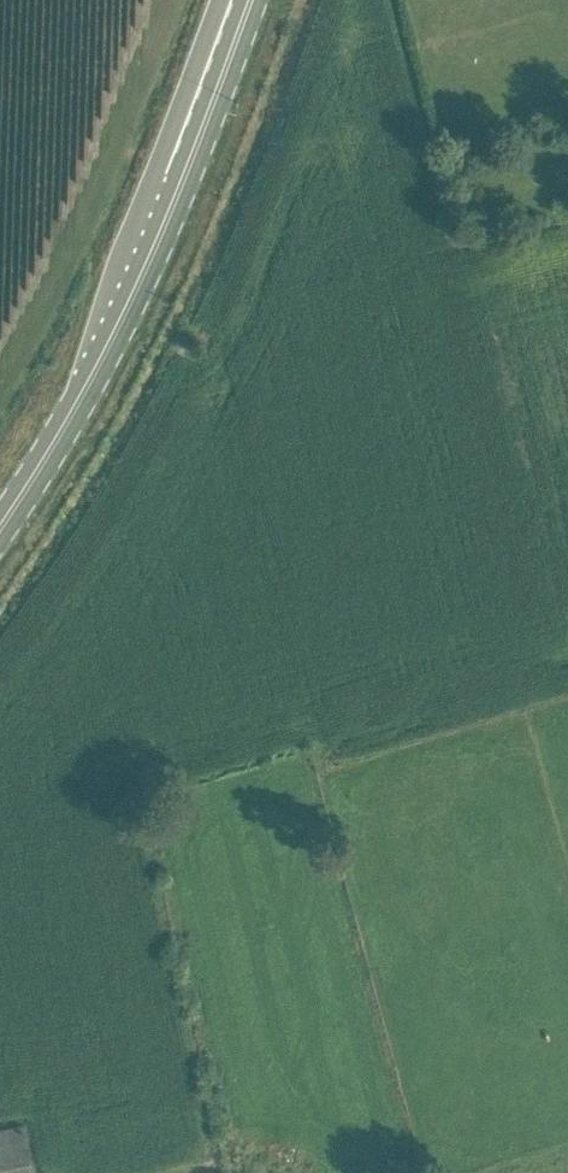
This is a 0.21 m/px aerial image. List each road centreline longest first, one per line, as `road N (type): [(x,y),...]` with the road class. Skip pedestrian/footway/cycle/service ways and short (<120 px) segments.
road 1 (secondary): [(0,525),(138,284),(250,0)]

